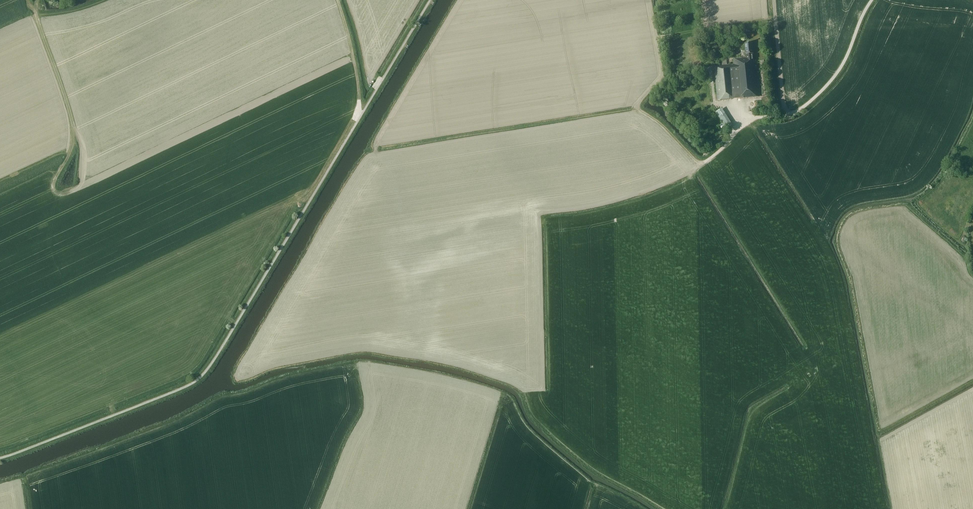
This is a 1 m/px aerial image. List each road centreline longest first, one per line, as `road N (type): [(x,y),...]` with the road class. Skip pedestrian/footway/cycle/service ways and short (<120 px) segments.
road 1 (unclassified): [(871,0),(842,66),(803,107),(750,119),(715,155),(646,193)]
road 2 (track): [(31,0),(74,130),(57,191),(78,188),(81,144)]

